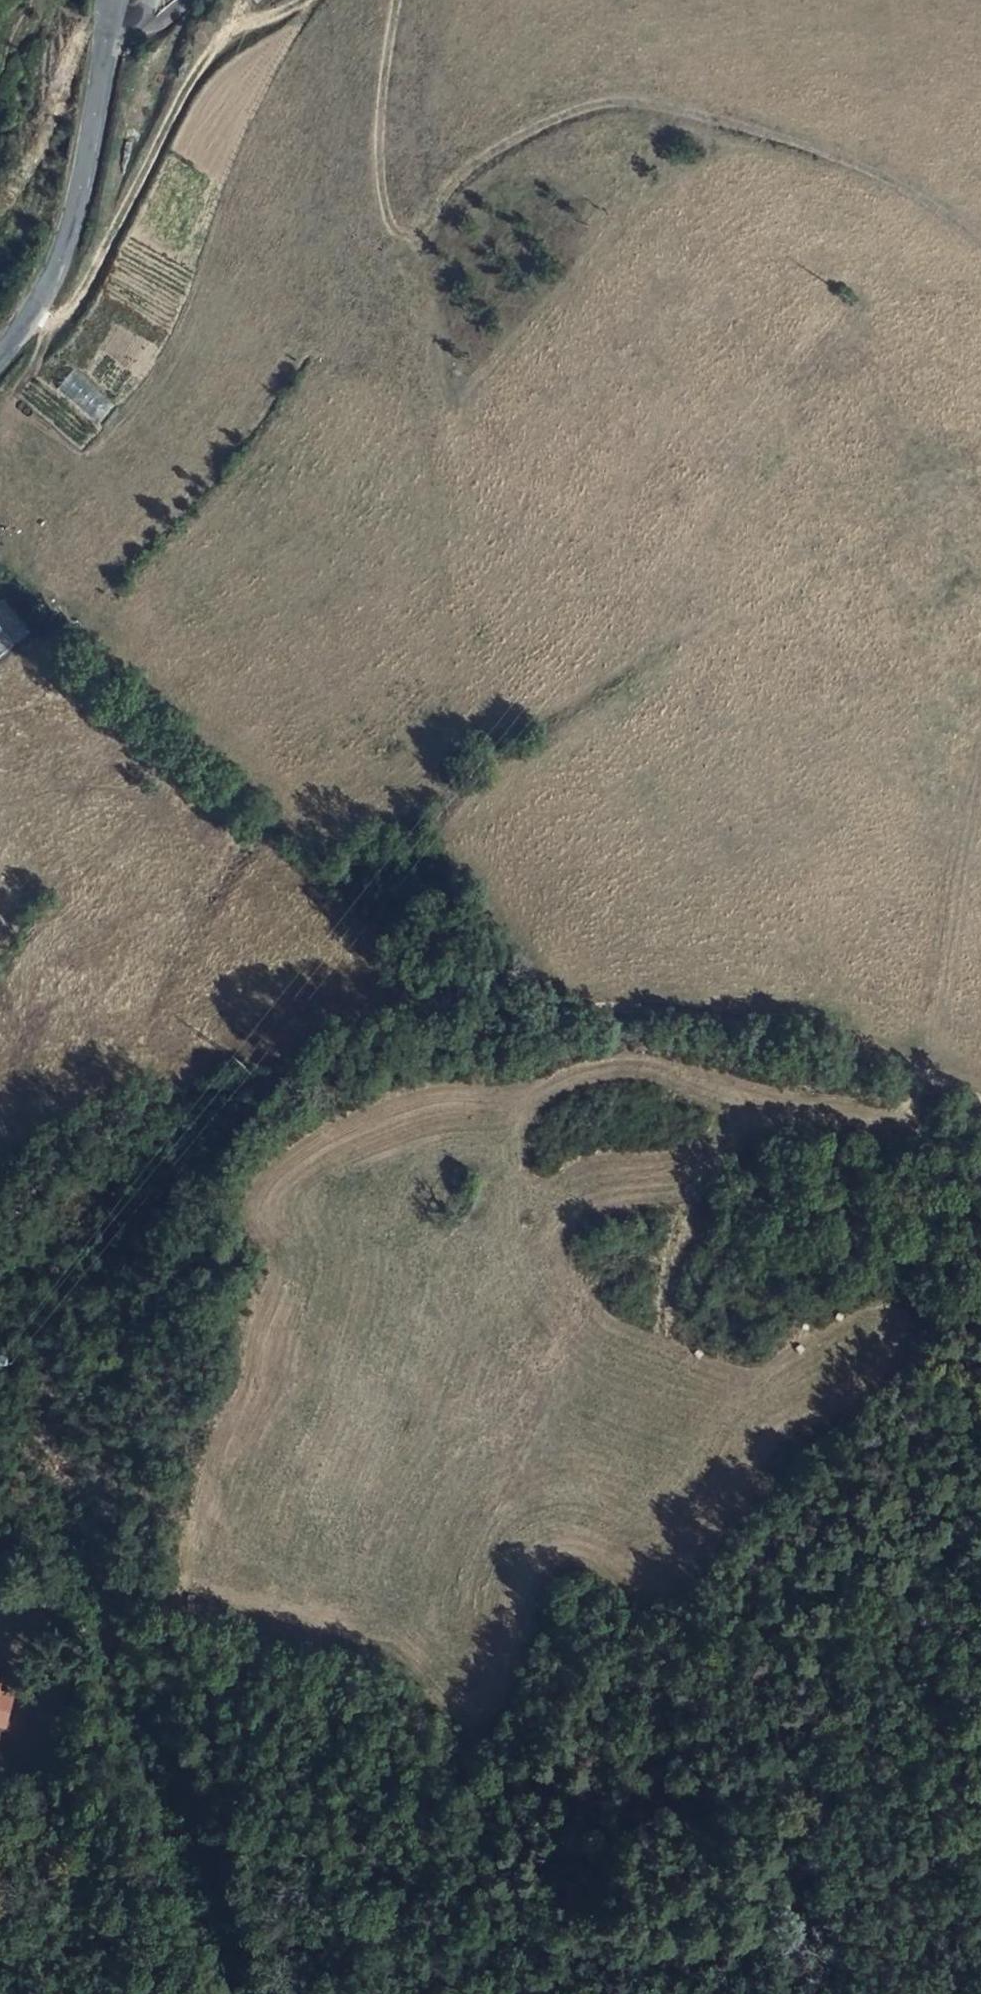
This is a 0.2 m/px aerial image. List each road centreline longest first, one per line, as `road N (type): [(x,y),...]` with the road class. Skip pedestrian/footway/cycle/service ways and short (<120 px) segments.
road 1 (track): [(980,1103),(807,1037),(600,1002),(479,1034),(359,1046),(244,1095),(111,1120),(17,1212),(0,1243)]
road 2 (track): [(396,0),(378,149),(384,207),(404,236),(419,233),(459,174),(494,149),(588,106),(640,102),(838,155),(894,180),(980,242)]
road 3 (track): [(305,0),(215,43),(80,295),(54,321),(23,327)]
road 4 (tertiary): [(0,355),(23,327),(69,238),(119,0)]
road 5 (track): [(980,774),(932,1081)]

